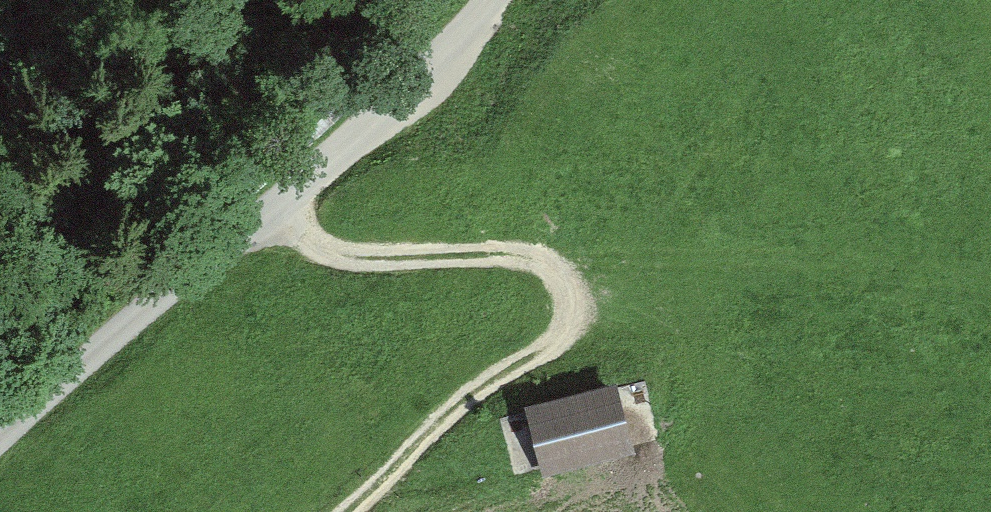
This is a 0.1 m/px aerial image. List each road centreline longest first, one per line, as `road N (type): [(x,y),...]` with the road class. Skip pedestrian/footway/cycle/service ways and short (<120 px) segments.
road 1 (track): [(492,0),(417,84),(0,437)]
road 2 (track): [(277,205),(305,236),(353,257),(529,254),(555,269),(570,295),(559,336),(459,403),(344,511)]
road 3 (track): [(990,274),(688,270),(564,281)]

